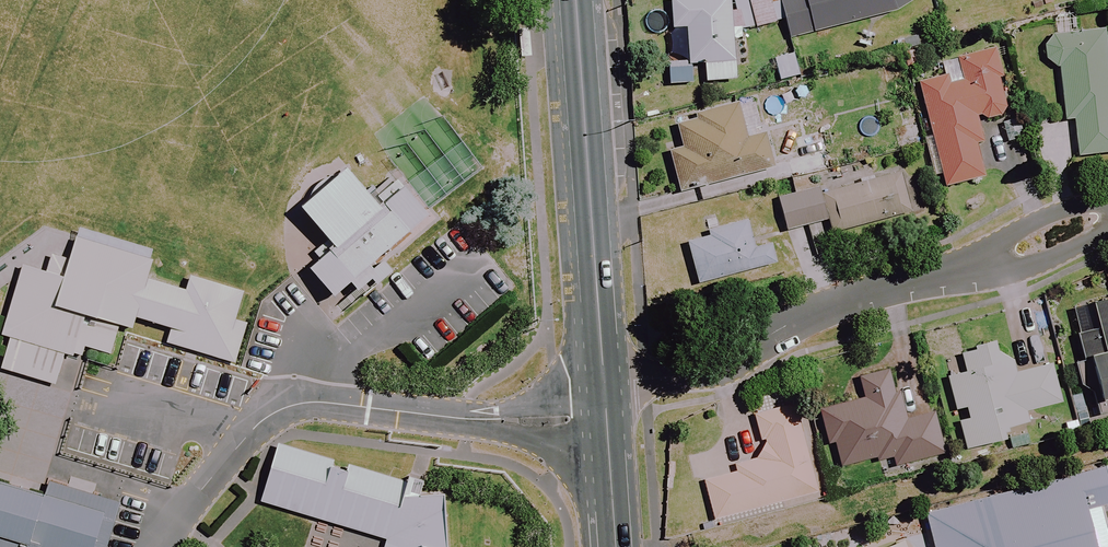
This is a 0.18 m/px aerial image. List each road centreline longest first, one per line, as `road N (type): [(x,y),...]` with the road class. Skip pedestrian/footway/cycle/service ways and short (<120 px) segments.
road 1 (residential): [(604,383),(722,366),(784,325),(861,294),(1107,219)]
road 2 (secondary): [(576,0),(604,383)]
road 3 (secondary): [(604,383),(615,546)]

